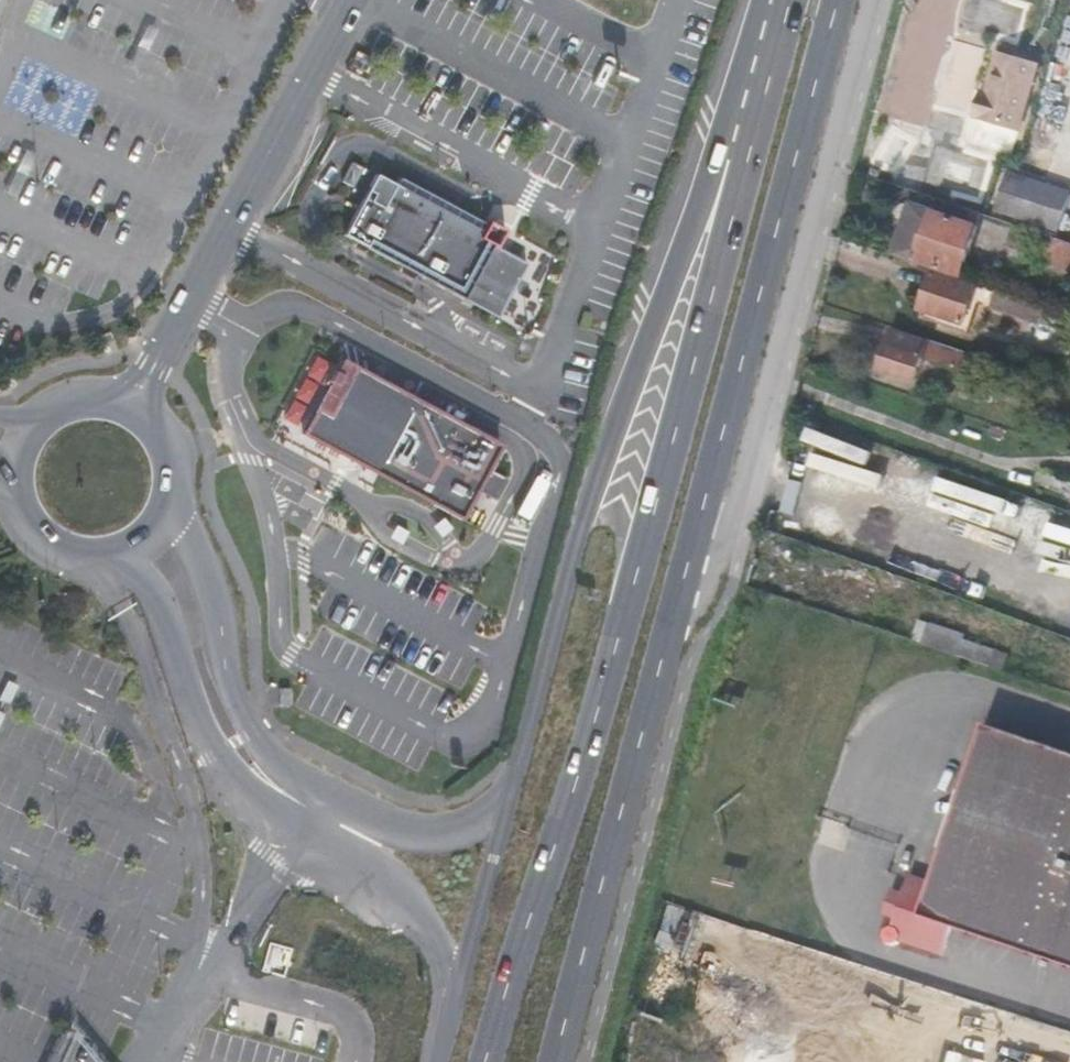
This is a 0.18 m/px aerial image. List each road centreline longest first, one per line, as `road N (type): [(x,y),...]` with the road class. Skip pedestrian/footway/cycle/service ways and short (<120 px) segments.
road 1 (primary): [(790,0),(596,718),(485,1061)]
road 2 (trunk): [(555,1061),(841,0)]
road 3 (trunk): [(771,0),(575,543),(509,796)]
road 4 (tertiary): [(125,406),(192,301),(351,0)]
road 5 (tertiary): [(315,811),(247,734),(213,586),(172,492)]
road 6 (tertiary): [(119,551),(162,606),(217,754),(231,771),(315,811)]
road 7 (tertiary): [(355,830),(406,888),(437,939),(456,997)]
road 8 (tertiary): [(25,445),(20,493),(34,524),(76,552),(119,551)]
road 9 (tertiary): [(509,796),(440,837),(406,842),(355,830)]

